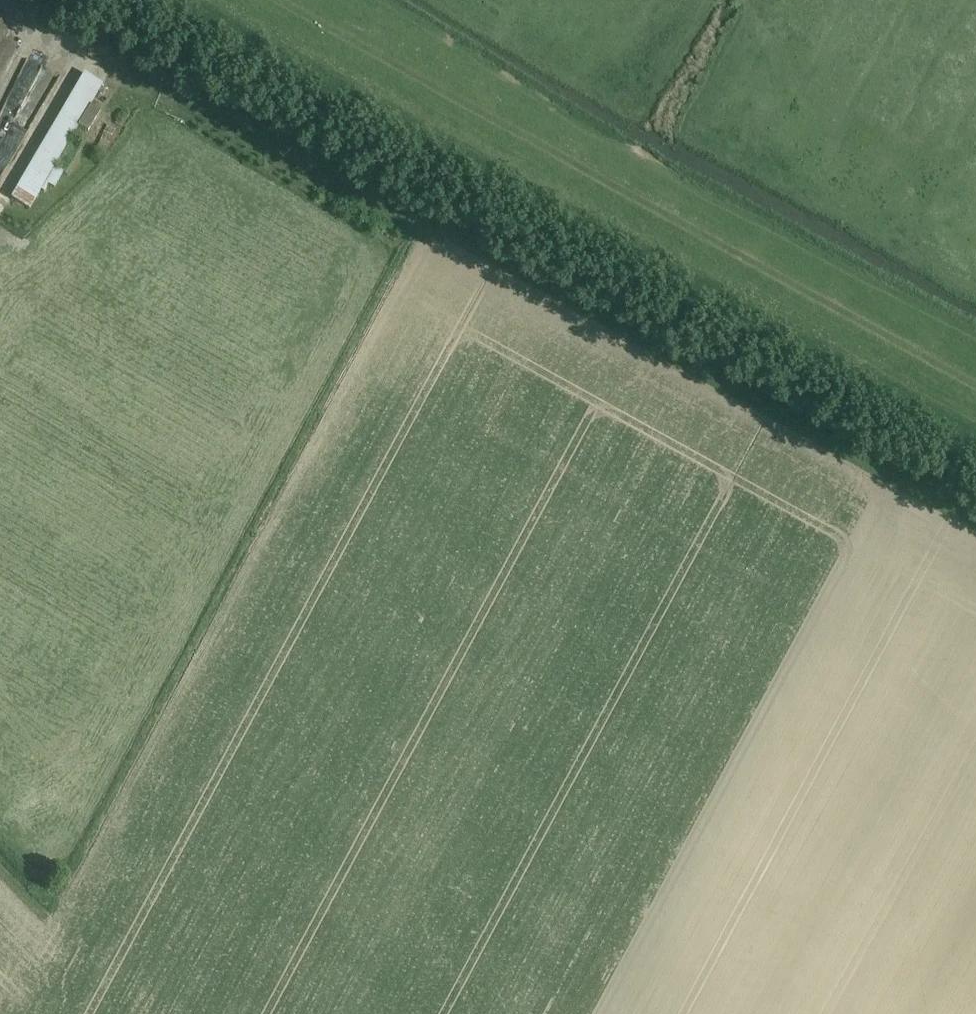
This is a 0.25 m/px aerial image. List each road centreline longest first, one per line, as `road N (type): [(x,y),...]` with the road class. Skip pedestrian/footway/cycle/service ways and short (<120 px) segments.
road 1 (track): [(270,0),(975,389)]

